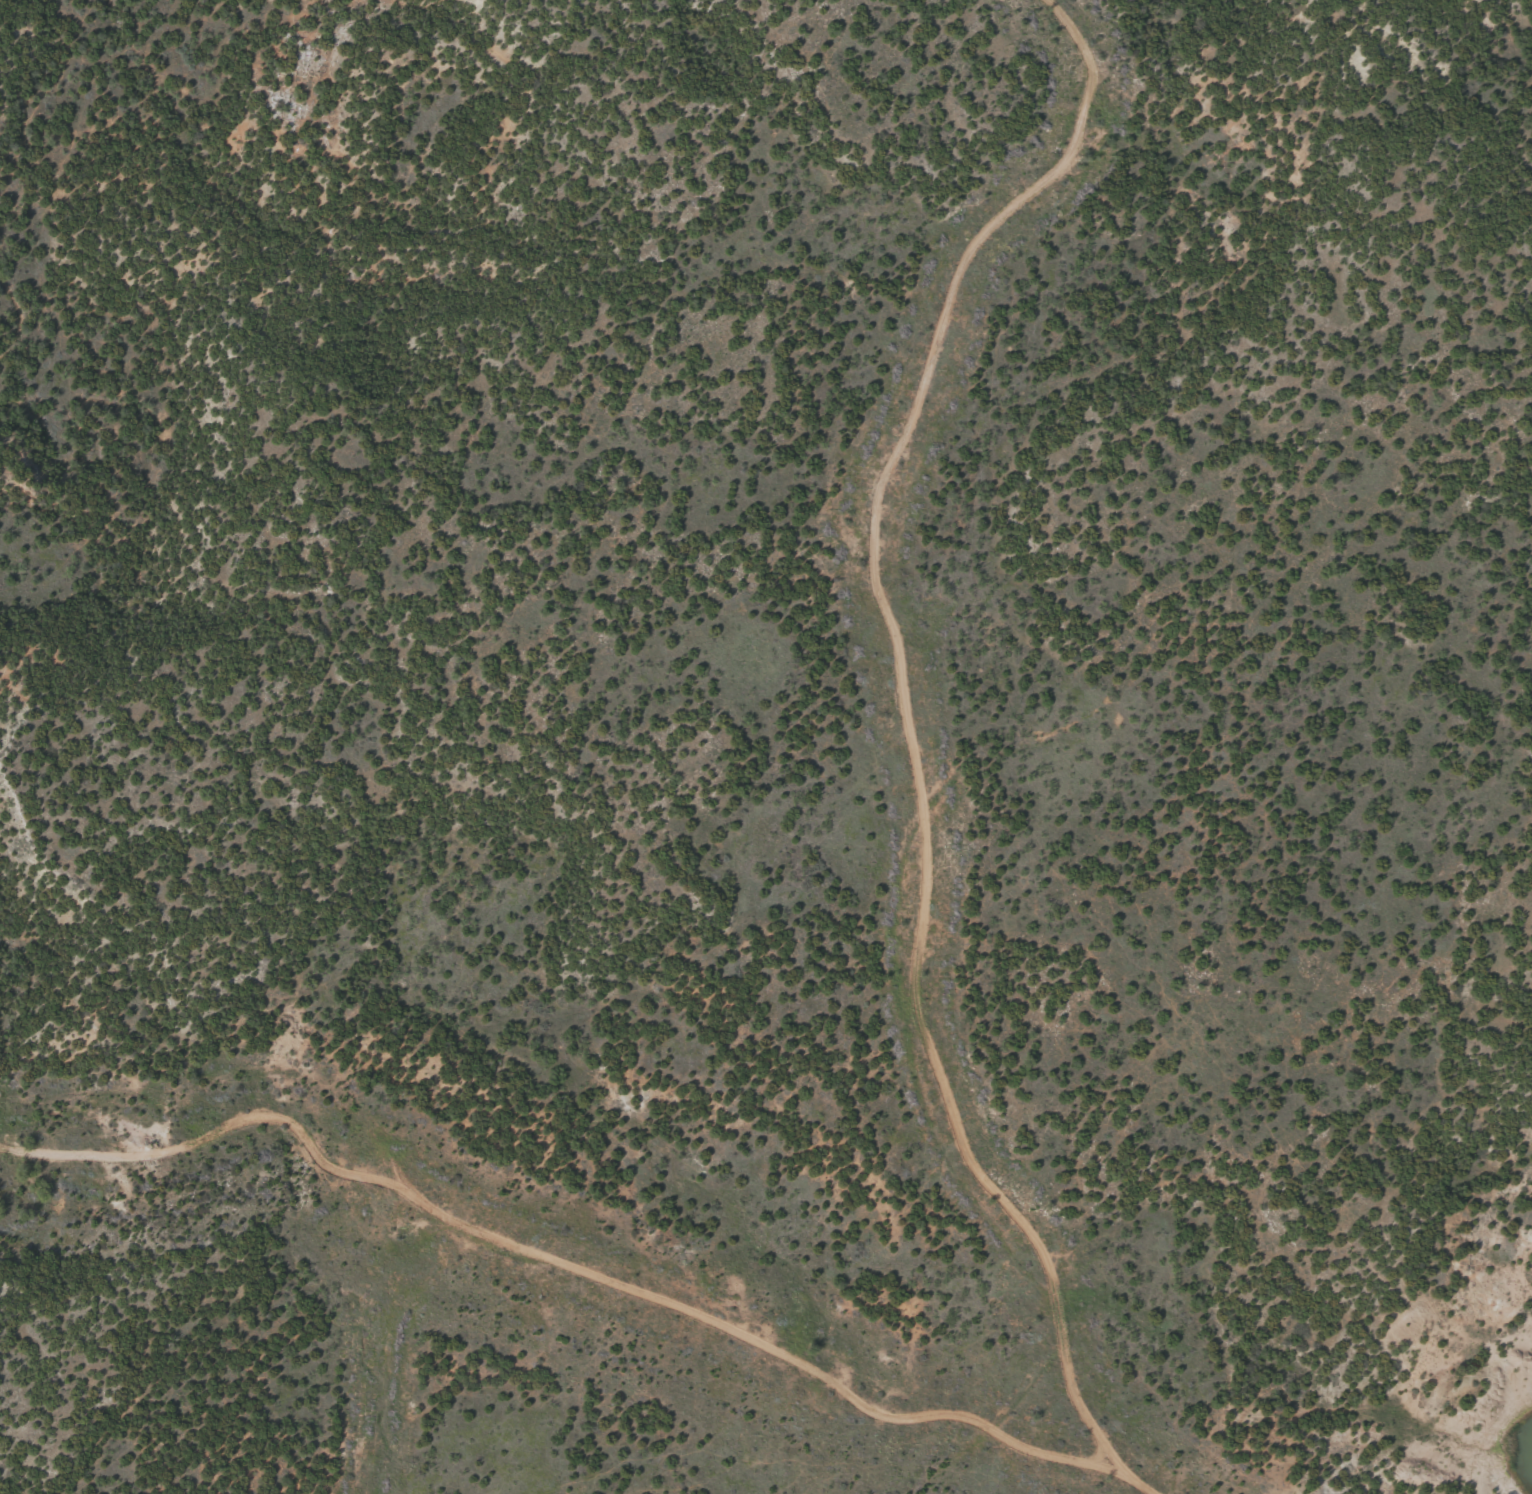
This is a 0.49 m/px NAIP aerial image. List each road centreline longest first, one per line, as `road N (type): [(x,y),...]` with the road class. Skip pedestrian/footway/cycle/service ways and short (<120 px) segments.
road 1 (track): [(1135,1493),(1117,1487),(1102,1462),(1055,1250),(1019,1173),(968,1116),(922,1013),(947,796),(911,636),(881,549),(886,466),(947,342),(957,249),(998,187),(1050,162),(1070,105),(1055,0)]
road 2 (track): [(0,1123),(244,1132),(681,1281),(942,1405),(1102,1462)]

